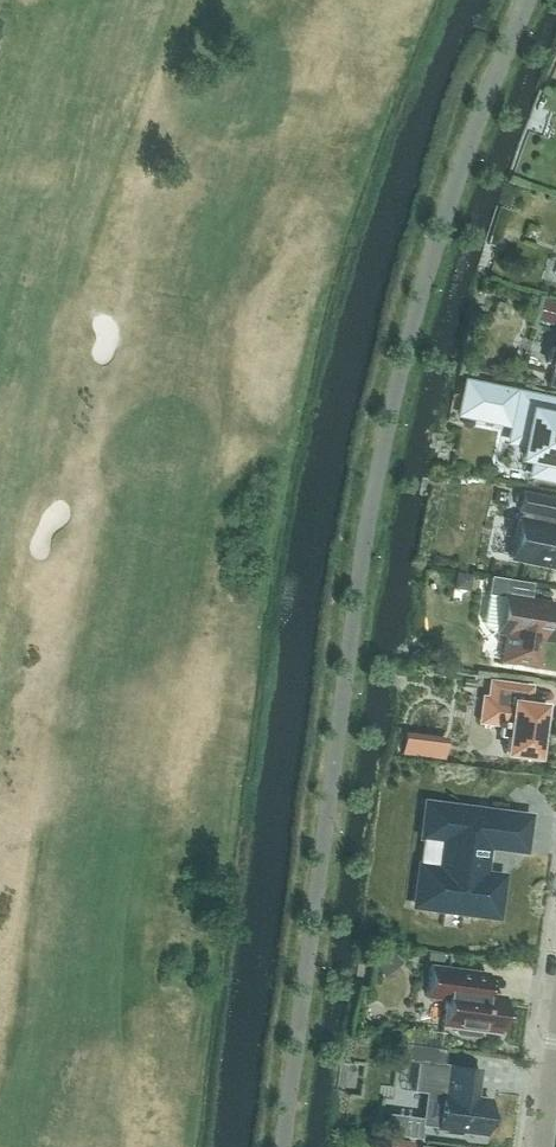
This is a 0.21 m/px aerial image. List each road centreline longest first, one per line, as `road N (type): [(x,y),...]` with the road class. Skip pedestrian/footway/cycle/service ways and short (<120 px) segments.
road 1 (residential): [(535,1146),(555,1001)]

